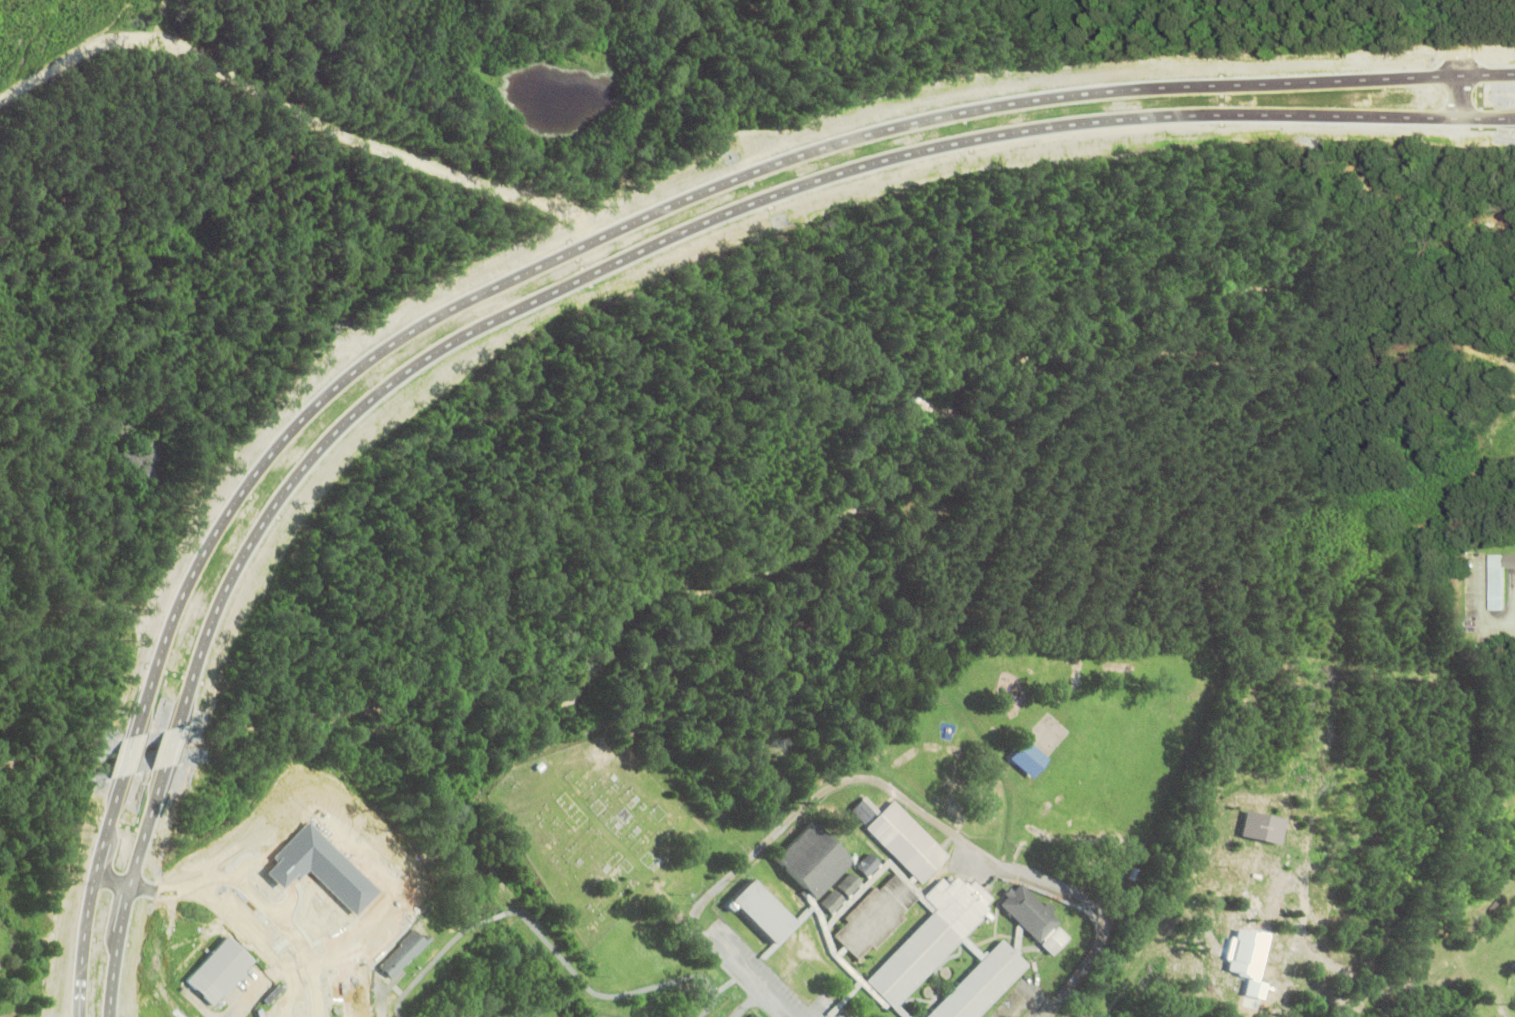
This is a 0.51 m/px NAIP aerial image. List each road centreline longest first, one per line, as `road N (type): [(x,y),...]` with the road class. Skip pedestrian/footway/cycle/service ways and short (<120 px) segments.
road 1 (tertiary): [(1514,72),(1205,84),(923,117),(751,169),(480,287),(358,359),(309,400),(235,486),(176,596),(131,734)]
road 2 (tertiary): [(174,727),(207,619),(254,521),(358,398),(445,338),(676,230),(840,168),(984,134),(1151,114),(1514,116)]
road 3 (tertiary): [(104,1012),(125,883),(163,764)]
road 4 (tertiary): [(121,772),(91,873),(78,1016)]
road 5 (residential): [(784,1016),(667,907)]

